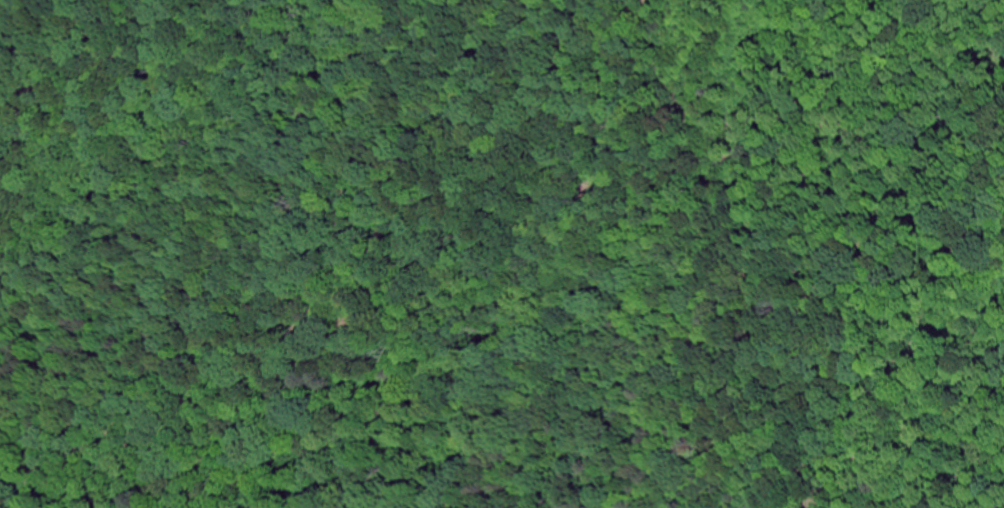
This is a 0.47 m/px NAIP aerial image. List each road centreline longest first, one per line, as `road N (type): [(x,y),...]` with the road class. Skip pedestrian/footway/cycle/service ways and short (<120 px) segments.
road 1 (residential): [(932,507),(944,387),(1003,299)]

